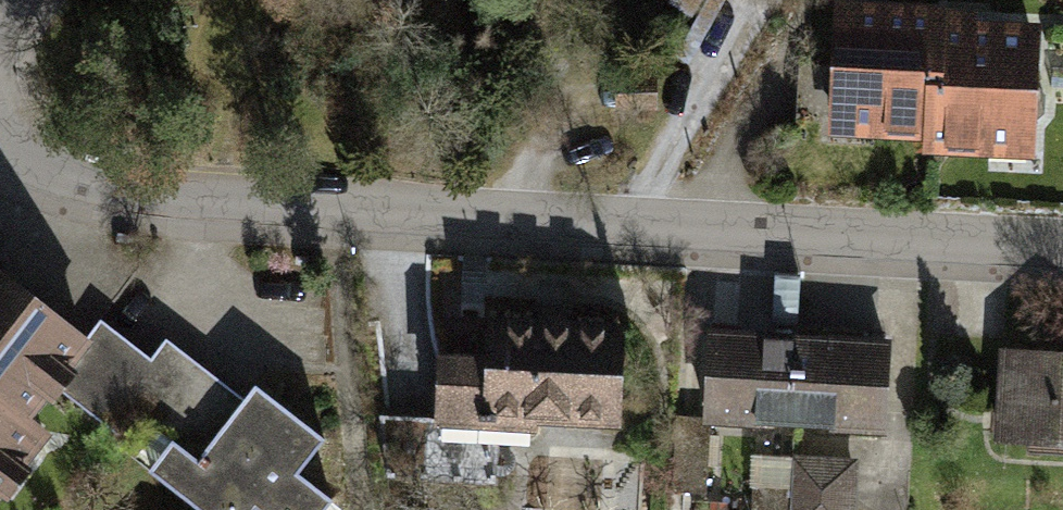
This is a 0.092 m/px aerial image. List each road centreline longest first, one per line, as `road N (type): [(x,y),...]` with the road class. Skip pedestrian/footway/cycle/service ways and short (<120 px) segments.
road 1 (residential): [(0,131),(56,166),(181,191),(1062,243)]

